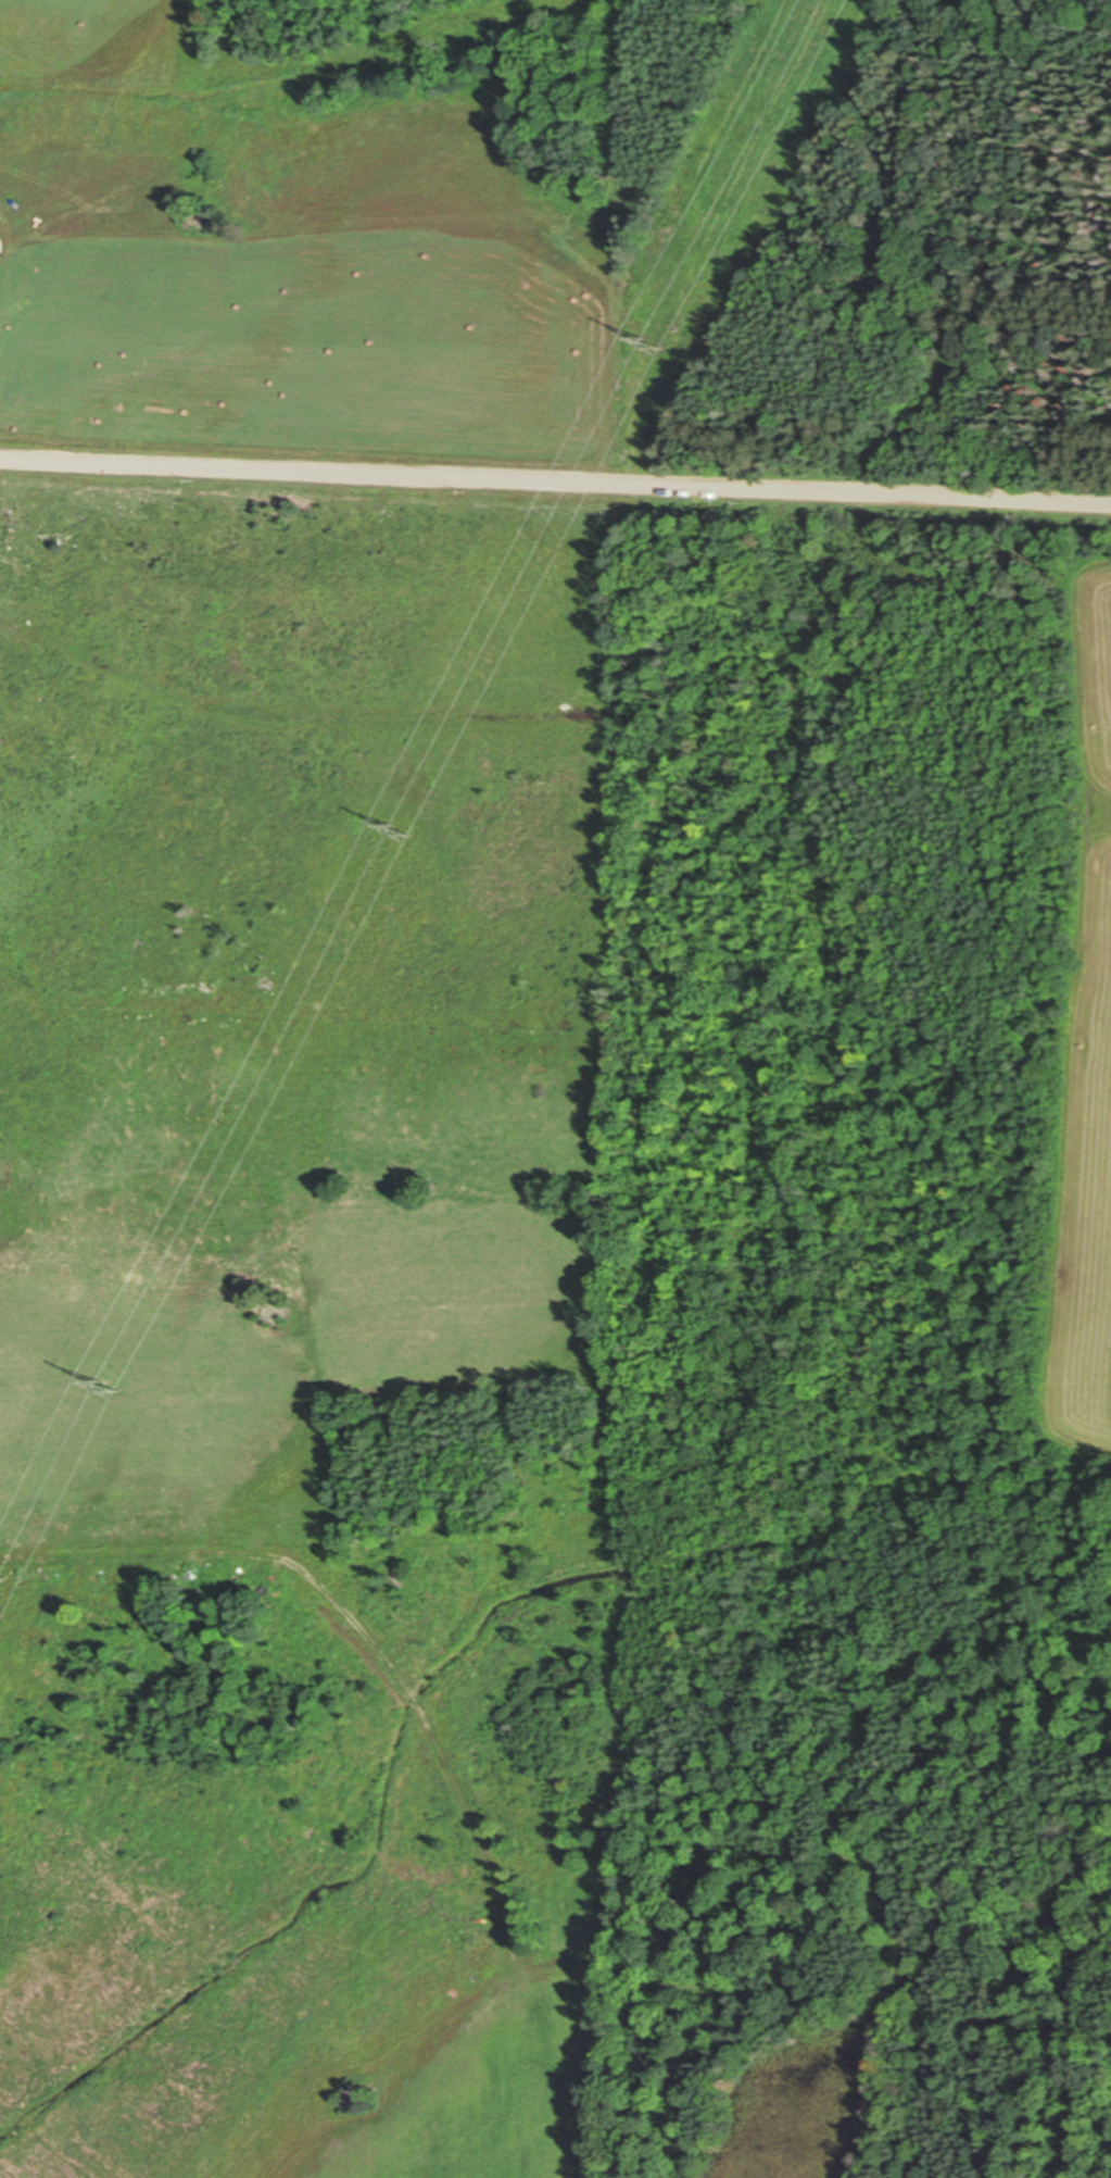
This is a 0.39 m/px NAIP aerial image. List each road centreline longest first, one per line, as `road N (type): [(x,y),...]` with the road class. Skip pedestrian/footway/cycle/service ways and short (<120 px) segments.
road 1 (residential): [(1110,503),(0,457)]

